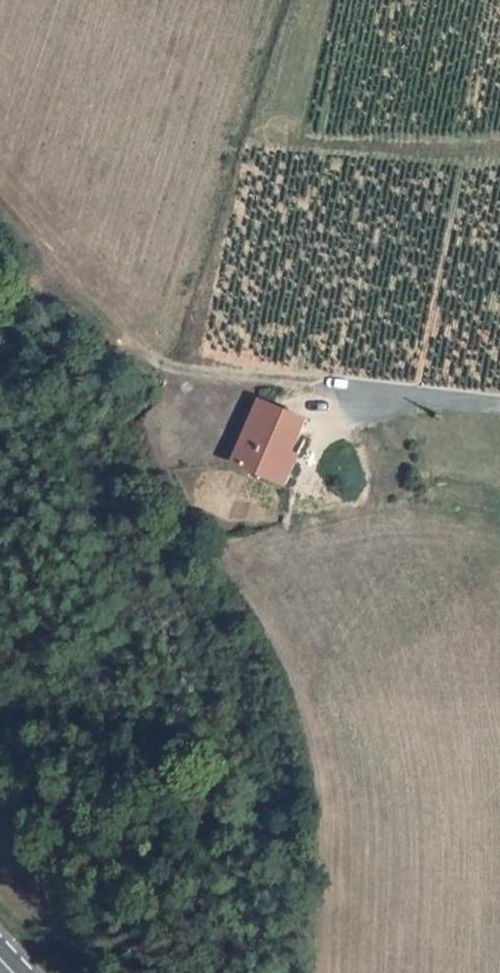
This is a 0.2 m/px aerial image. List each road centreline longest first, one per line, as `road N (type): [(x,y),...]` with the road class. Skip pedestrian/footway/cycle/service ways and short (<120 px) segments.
road 1 (residential): [(499,407),(430,398),(368,405)]

